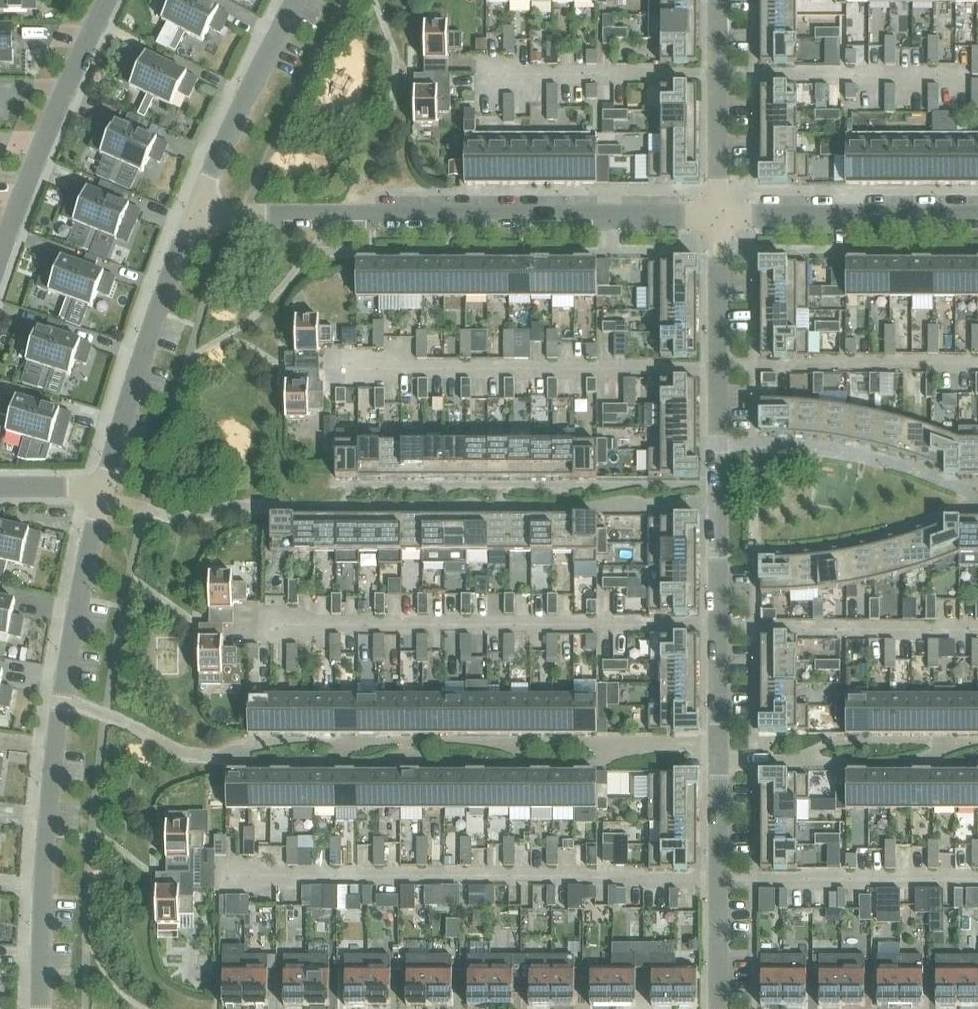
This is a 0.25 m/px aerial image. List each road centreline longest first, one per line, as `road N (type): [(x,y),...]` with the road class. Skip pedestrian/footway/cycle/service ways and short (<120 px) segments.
road 1 (residential): [(721,1008),(719,216)]
road 2 (residential): [(46,1008),(67,708),(109,487)]
road 3 (residential): [(200,215),(719,216)]
road 4 (residential): [(0,272),(104,0)]
road 5 (residential): [(109,487),(200,215)]
road 6 (residential): [(719,216),(977,217)]
road 7 (residential): [(200,215),(300,0)]
road 8 (residential): [(719,216),(718,0)]

